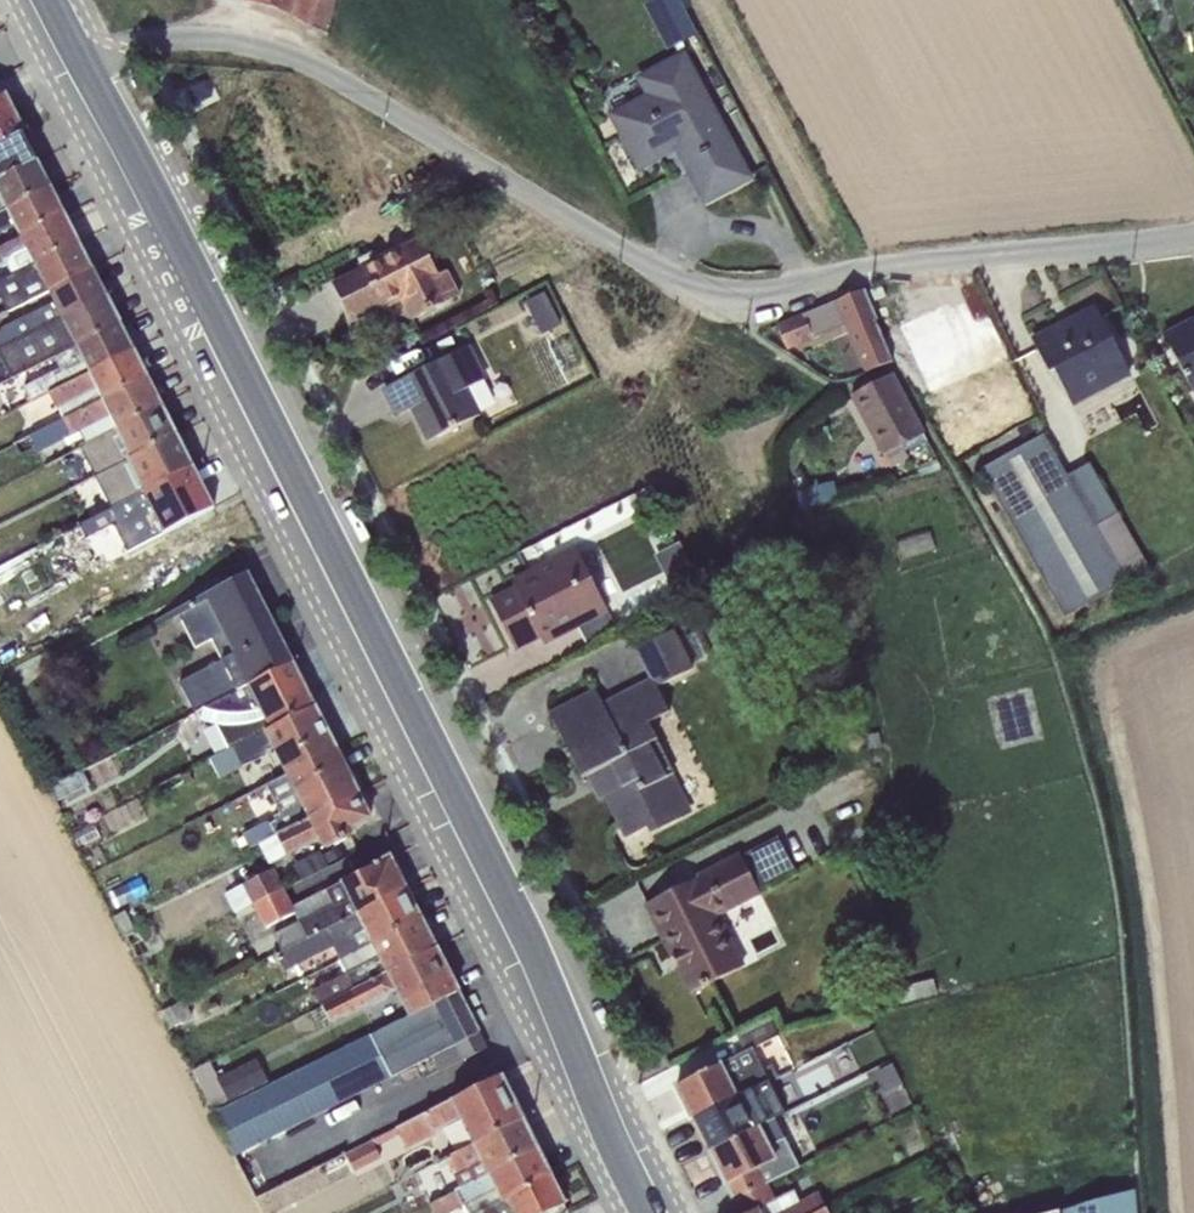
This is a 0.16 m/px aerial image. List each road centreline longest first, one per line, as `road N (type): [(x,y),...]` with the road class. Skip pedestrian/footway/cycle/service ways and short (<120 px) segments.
road 1 (secondary): [(650,1212),(444,777),(78,65)]
road 2 (unclassified): [(1193,236),(854,270),(780,288),(701,288),(291,53),(187,37),(78,65)]

